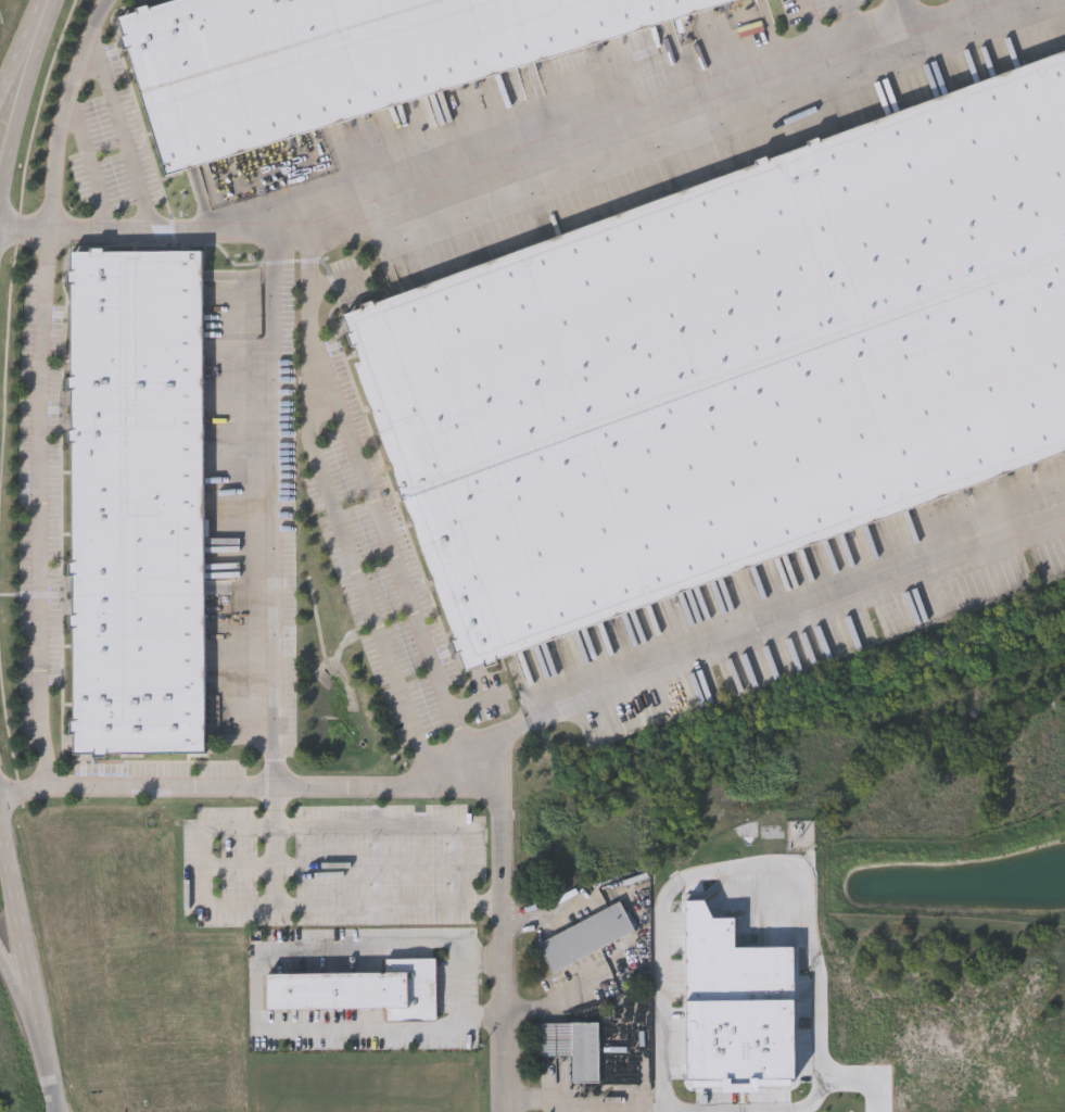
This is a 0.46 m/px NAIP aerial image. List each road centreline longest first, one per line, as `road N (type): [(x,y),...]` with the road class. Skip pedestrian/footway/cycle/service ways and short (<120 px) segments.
road 1 (secondary): [(57,1111),(0,829)]
road 2 (secondary): [(0,192),(51,0)]
road 3 (motorway): [(56,1111),(0,971)]

